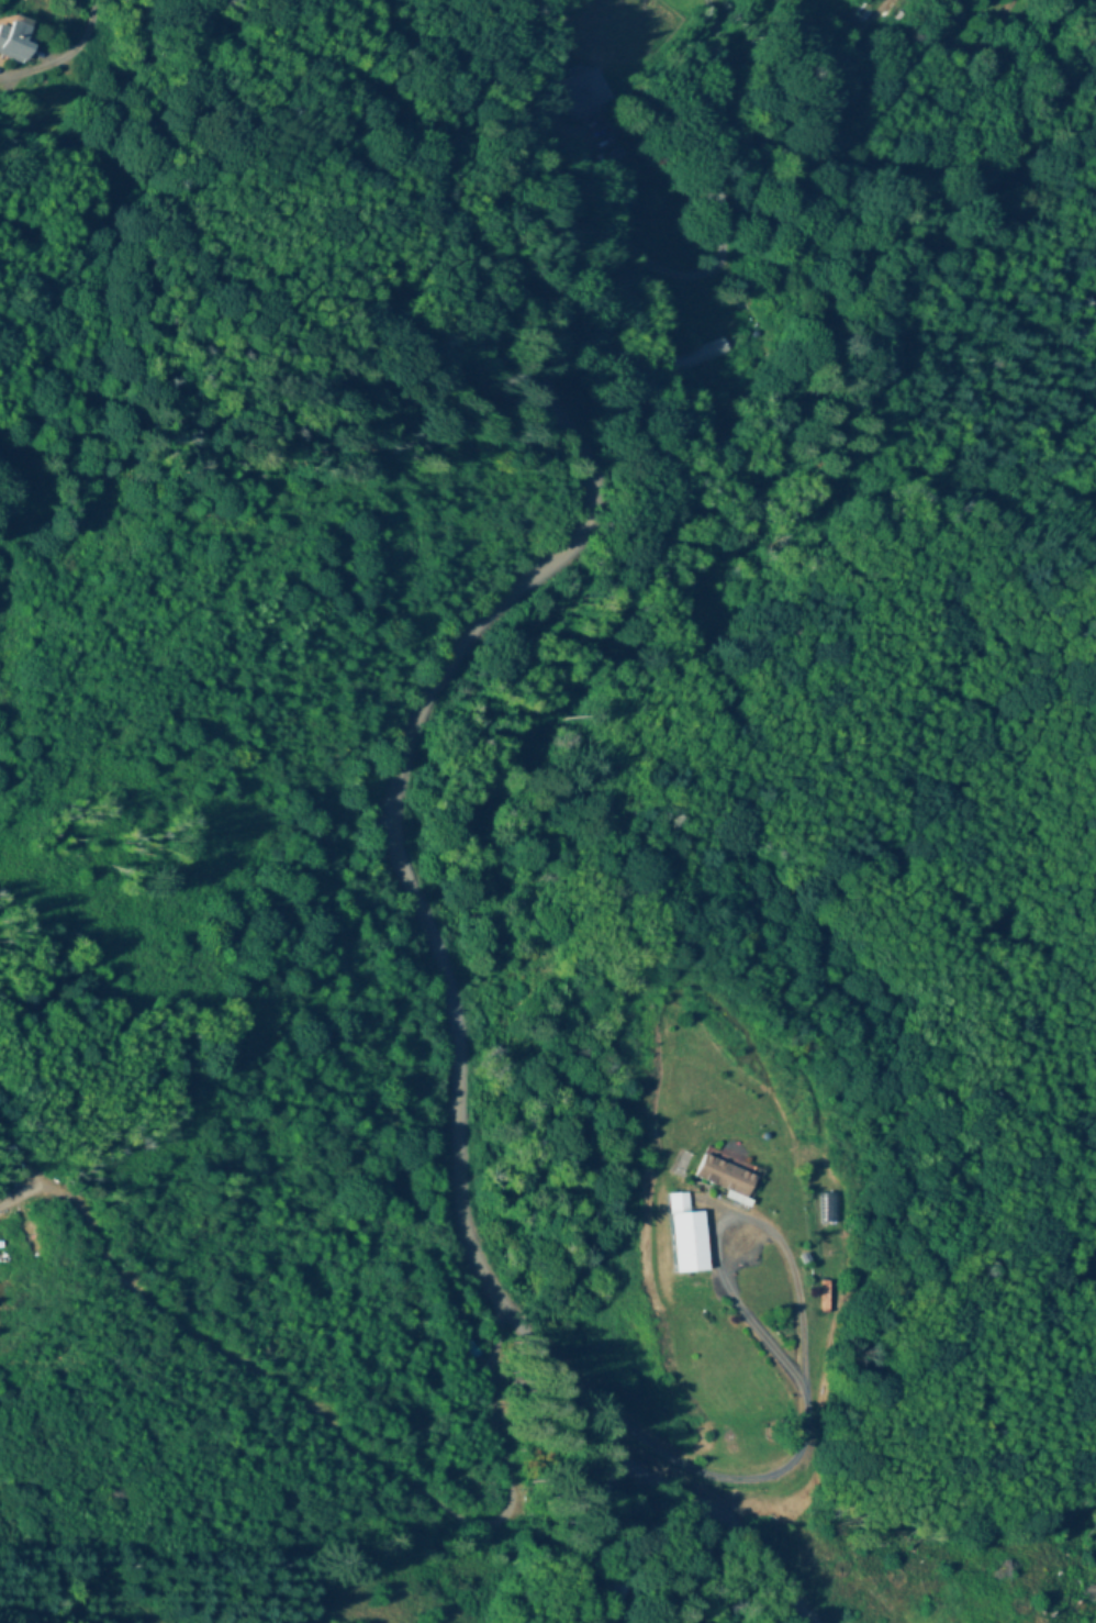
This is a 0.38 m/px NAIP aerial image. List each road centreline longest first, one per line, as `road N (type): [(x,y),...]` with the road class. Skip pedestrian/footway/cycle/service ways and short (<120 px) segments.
road 1 (residential): [(890,1622),(674,1492),(529,1421),(455,1232),(429,955),(384,835),(383,708),(500,577),(602,511),(668,434),(608,335),(559,209),(481,110),(367,0)]

